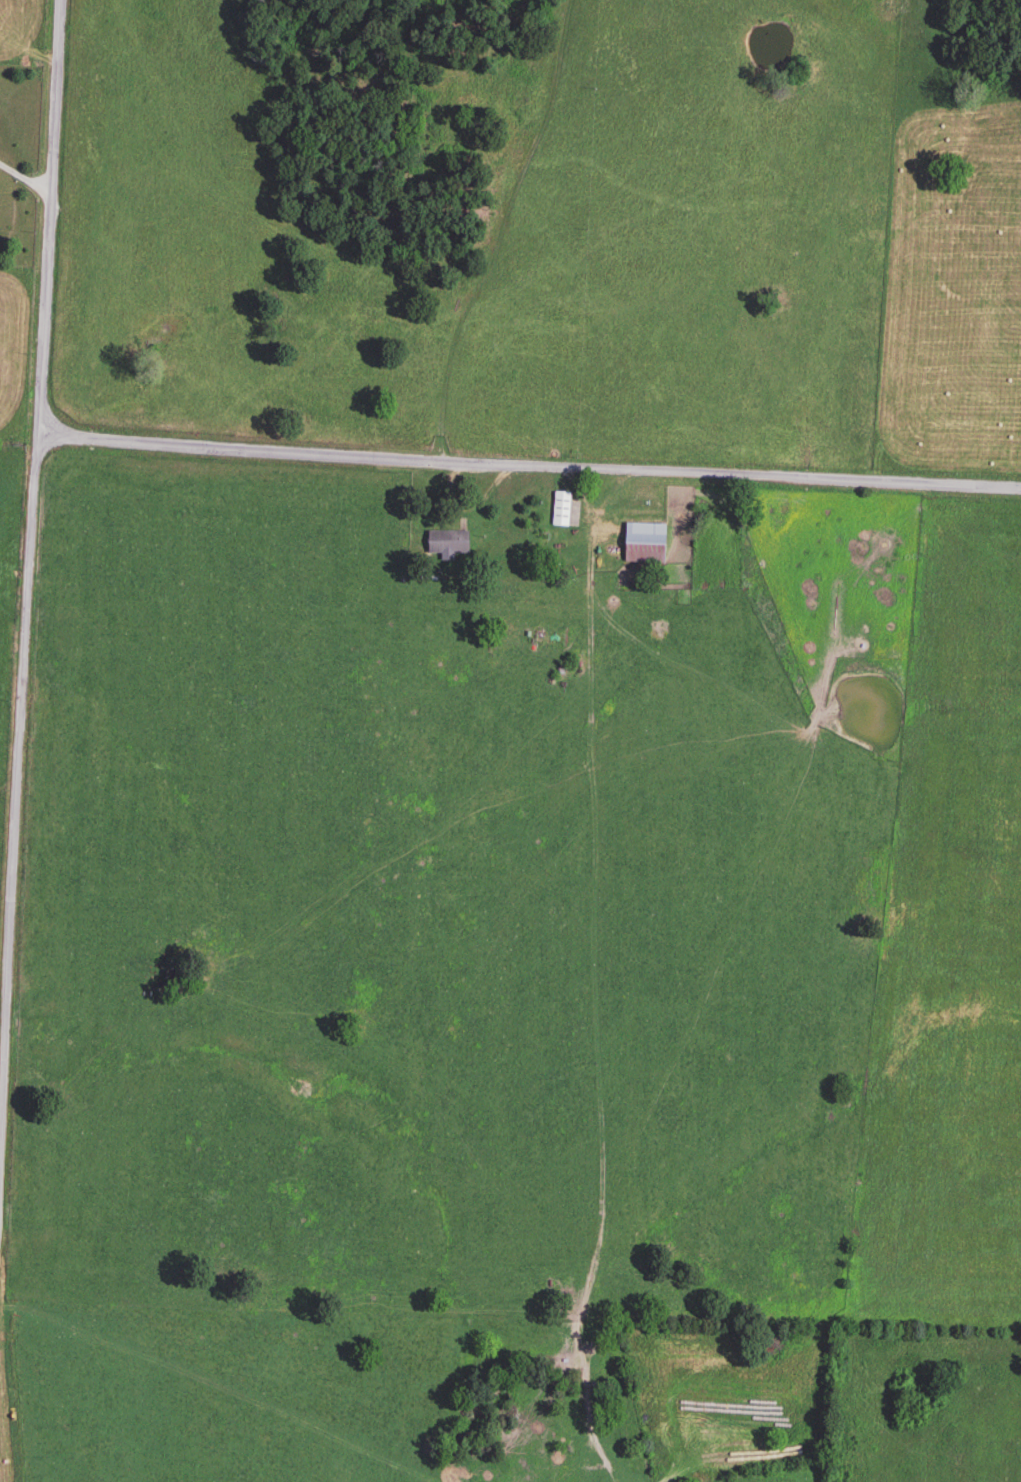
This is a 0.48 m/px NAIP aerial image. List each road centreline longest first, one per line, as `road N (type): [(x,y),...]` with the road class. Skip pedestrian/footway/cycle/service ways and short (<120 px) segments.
road 1 (residential): [(1020,491),(43,435)]
road 2 (residential): [(0,1176),(30,535),(43,435)]
road 3 (residential): [(43,435),(62,0)]

